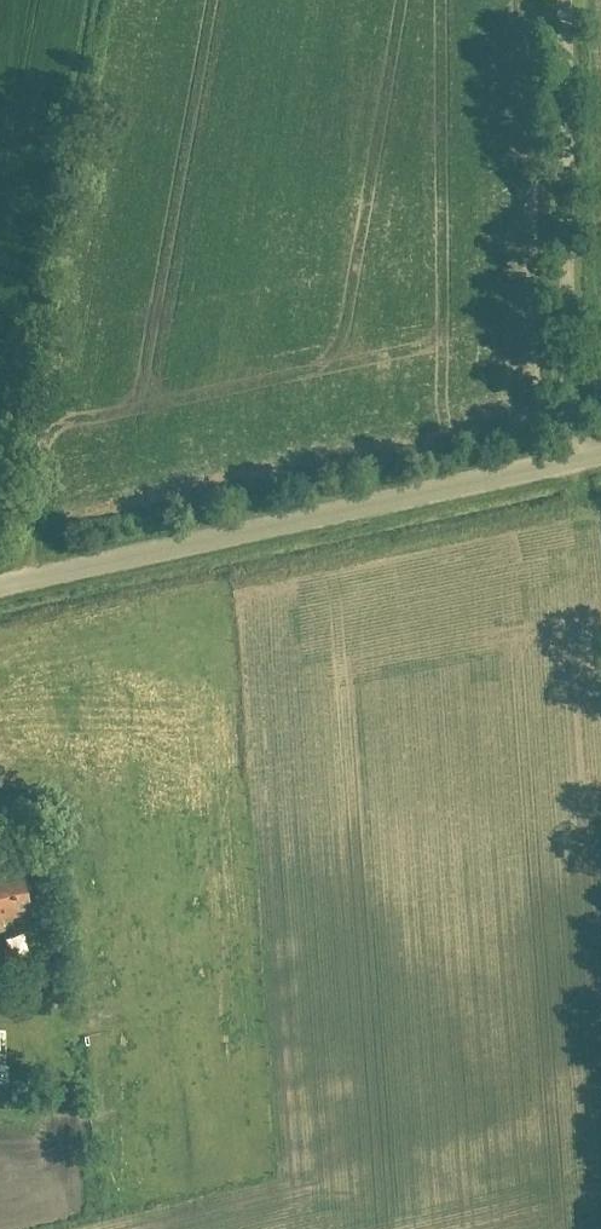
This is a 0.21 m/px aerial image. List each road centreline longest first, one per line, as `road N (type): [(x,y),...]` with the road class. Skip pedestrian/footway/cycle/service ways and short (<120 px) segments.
road 1 (unclassified): [(0,591),(600,460)]

